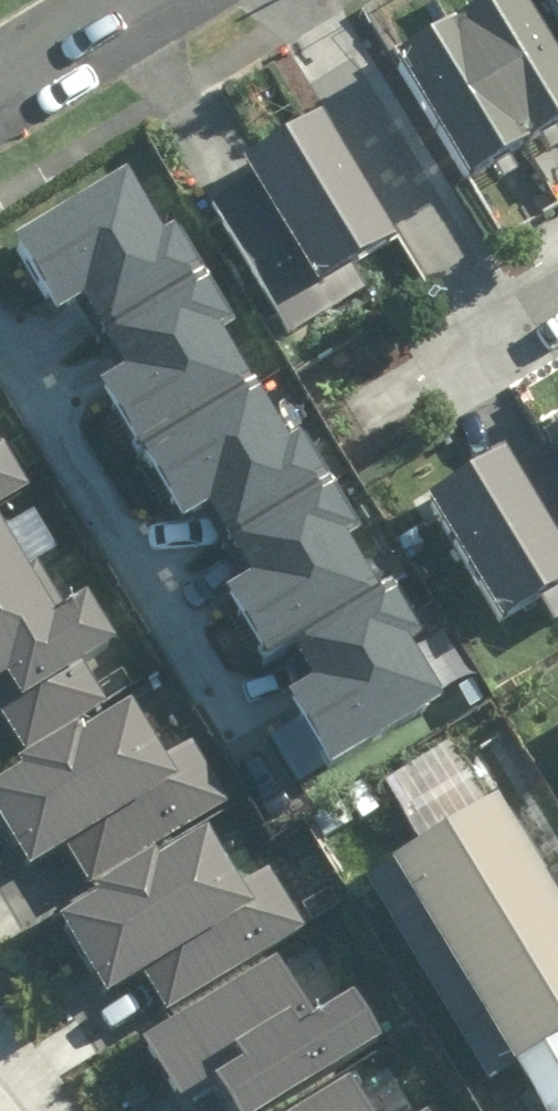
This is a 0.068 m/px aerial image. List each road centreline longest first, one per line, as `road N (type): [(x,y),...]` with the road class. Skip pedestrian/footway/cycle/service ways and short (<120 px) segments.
road 1 (residential): [(287,0),(498,330)]
road 2 (residential): [(161,0),(0,97)]
road 3 (residential): [(359,407),(498,330)]

